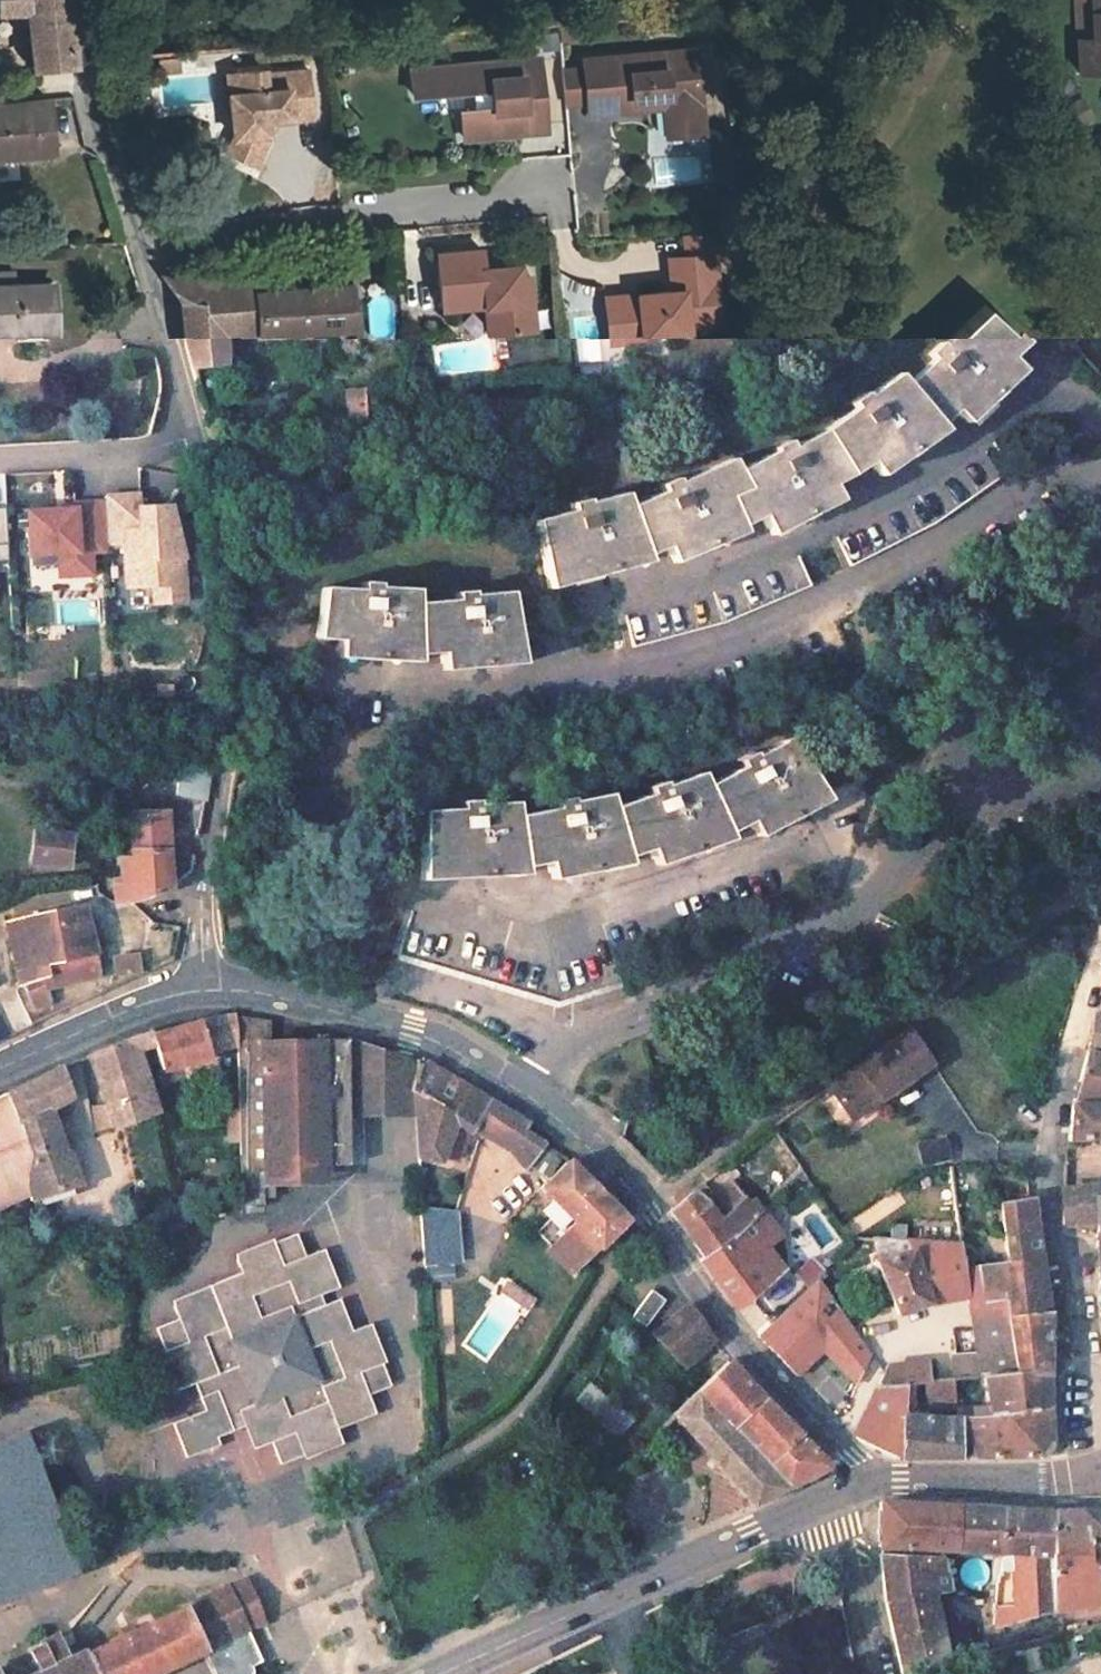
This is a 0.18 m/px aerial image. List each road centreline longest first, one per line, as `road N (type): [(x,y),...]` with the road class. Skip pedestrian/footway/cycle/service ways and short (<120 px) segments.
road 1 (residential): [(220,982),(207,894),(246,658),(161,320),(87,77),(83,0)]
road 2 (residential): [(220,982),(436,1037),(524,1090),(586,1137),(646,1207),(683,1285),(870,1481)]
road 3 (tertiary): [(449,1673),(837,1496)]
road 4 (residential): [(0,1078),(220,982)]
road 5 (tertiary): [(870,1481),(1056,1488)]
road 6 (residential): [(837,1496),(872,1673)]

